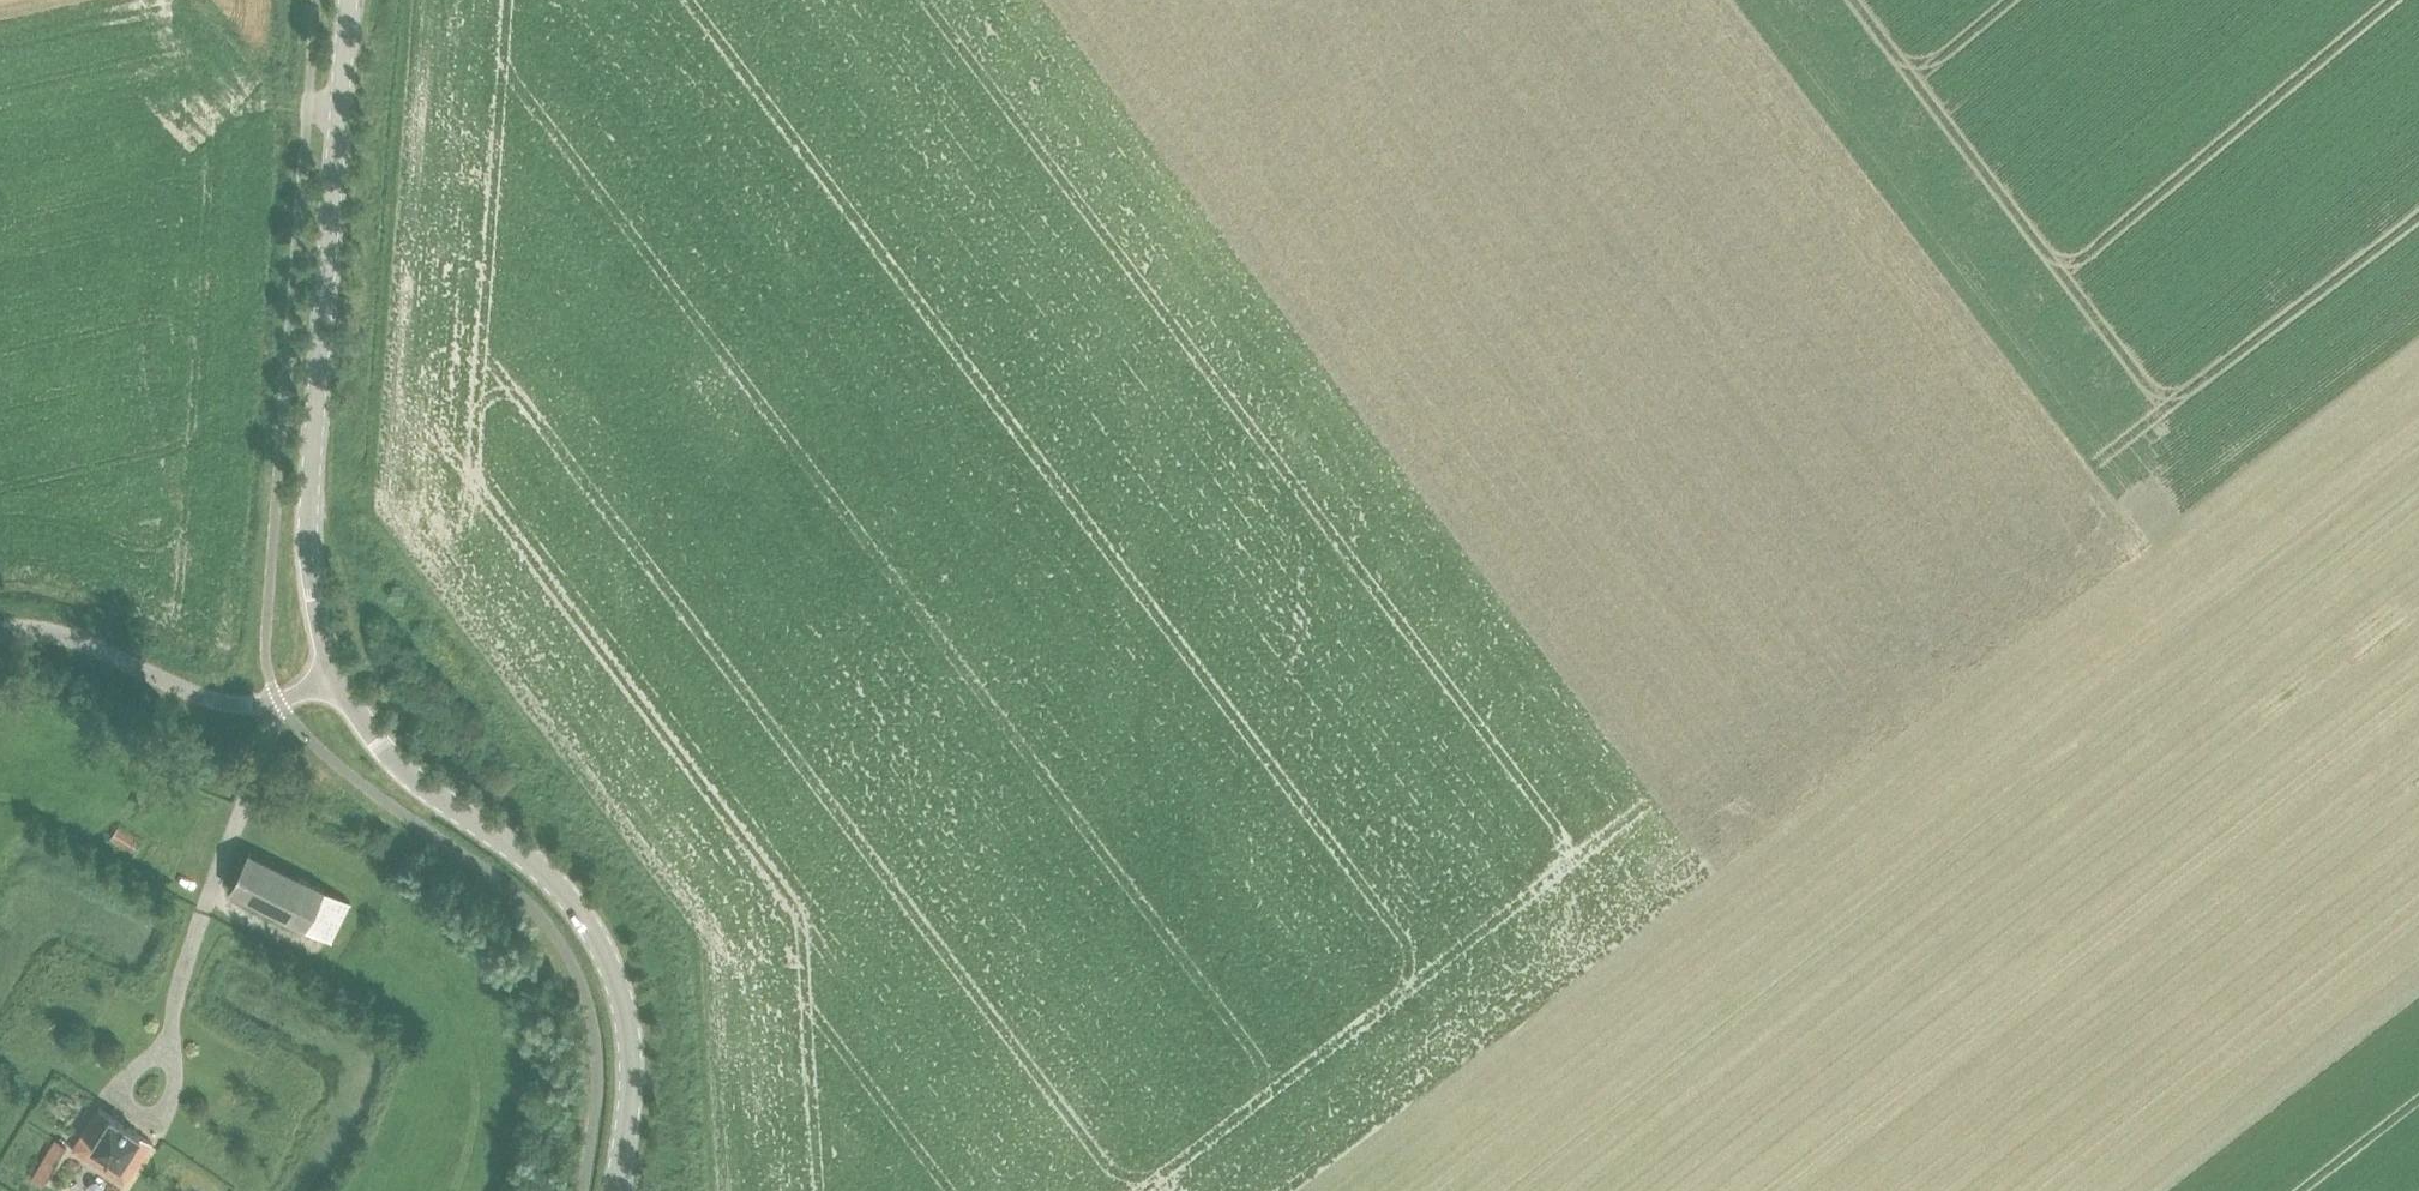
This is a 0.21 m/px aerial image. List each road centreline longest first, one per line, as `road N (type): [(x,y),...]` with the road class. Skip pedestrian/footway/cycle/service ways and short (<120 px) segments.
road 1 (tertiary): [(335,680),(313,600),(309,533),(350,0)]
road 2 (tertiary): [(616,1190),(629,1093),(625,1031),(617,983),(598,945),(566,899),(371,736),(335,680)]
road 3 (unclassified): [(0,632),(56,635),(221,702),(281,704),(335,680)]

